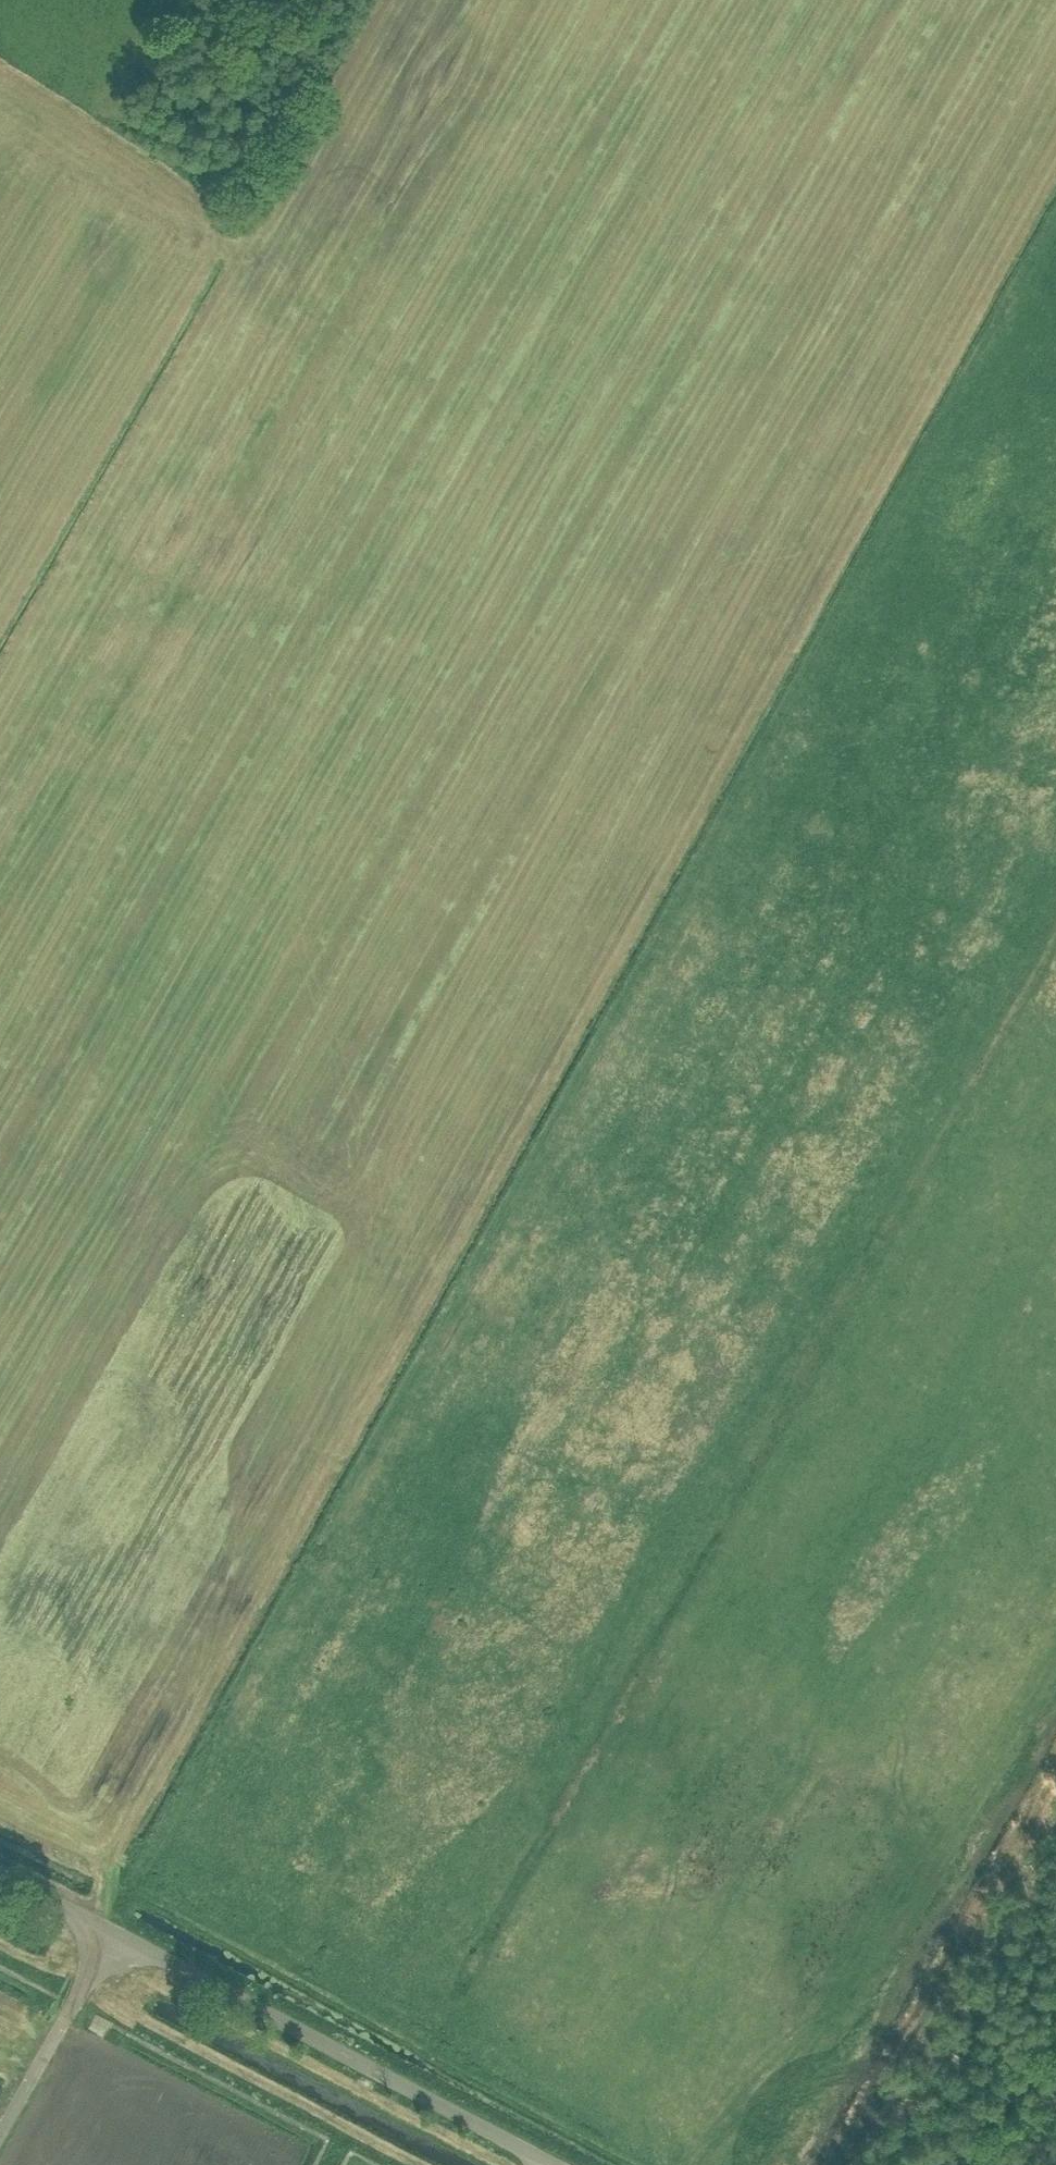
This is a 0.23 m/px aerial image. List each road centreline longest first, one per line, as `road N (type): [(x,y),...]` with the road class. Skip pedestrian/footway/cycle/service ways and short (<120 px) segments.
road 1 (unclassified): [(555,2164),(112,1931)]
road 2 (unclassified): [(0,2132),(112,1931)]
road 3 (unclassified): [(112,1931),(0,1872)]

